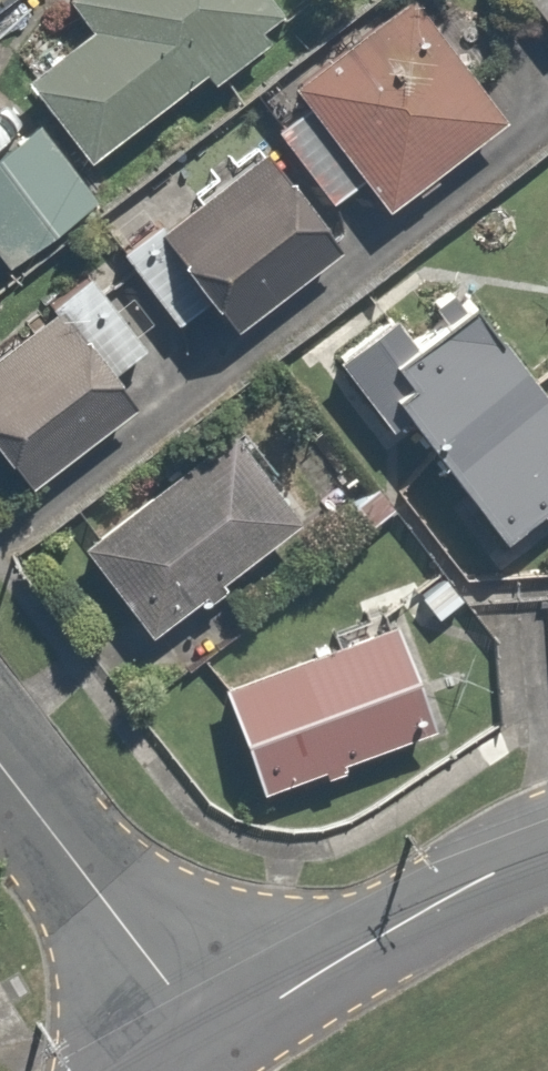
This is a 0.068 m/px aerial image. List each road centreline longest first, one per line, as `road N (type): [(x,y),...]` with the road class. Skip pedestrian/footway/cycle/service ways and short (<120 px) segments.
road 1 (residential): [(218,1042),(484,880),(547,854)]
road 2 (residential): [(218,1042),(0,771)]

